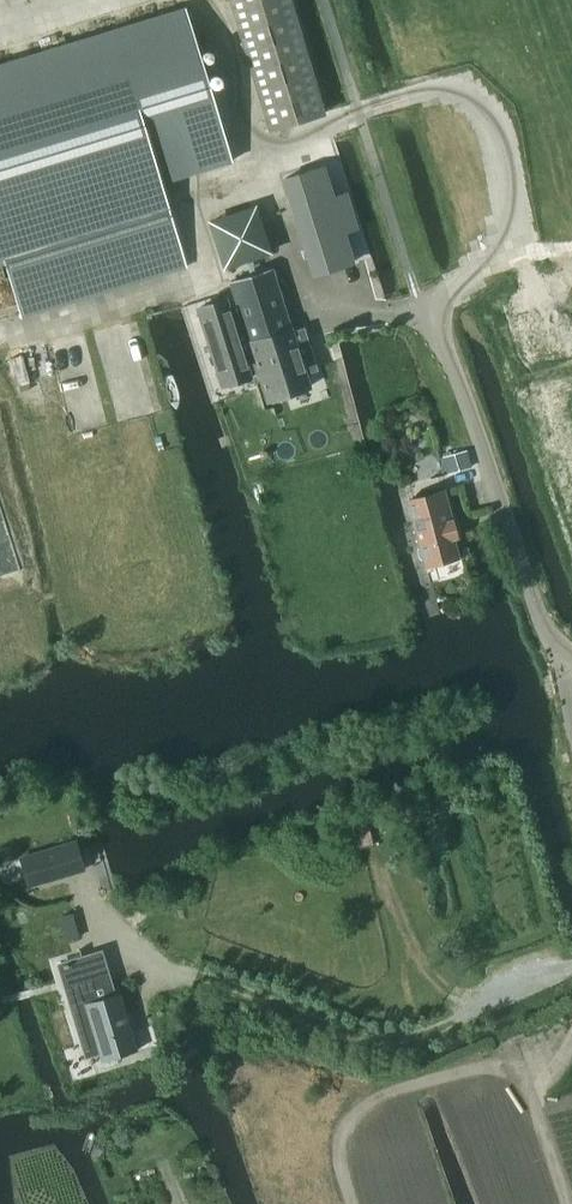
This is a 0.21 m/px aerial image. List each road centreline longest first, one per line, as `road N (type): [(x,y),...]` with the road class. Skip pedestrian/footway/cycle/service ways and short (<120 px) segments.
road 1 (track): [(422,307),(322,319),(308,311),(207,0)]
road 2 (unclassified): [(568,678),(438,322),(422,307)]
road 3 (track): [(353,1203),(345,1152),(362,1119),(445,1075),(500,1068),(528,1088)]
road 4 (track): [(565,1203),(528,1088),(571,1046)]

